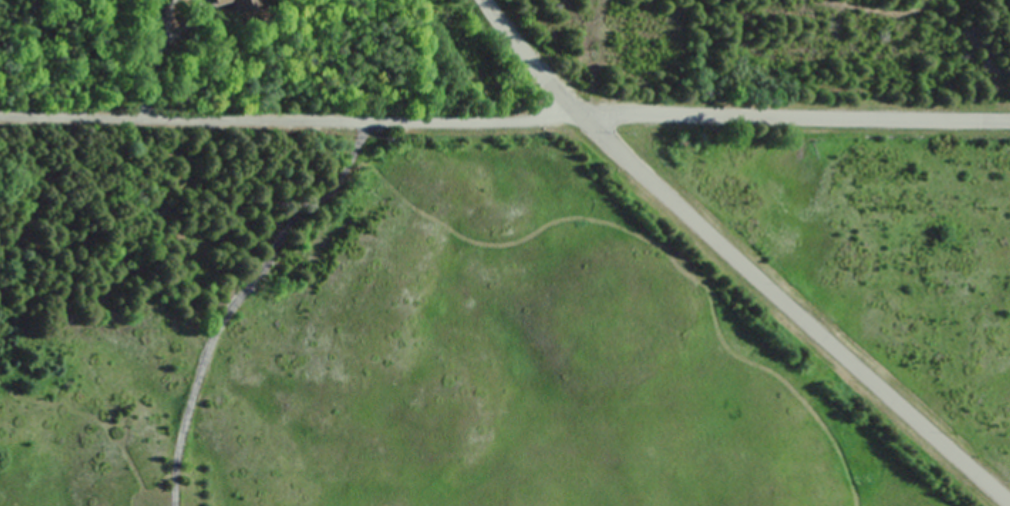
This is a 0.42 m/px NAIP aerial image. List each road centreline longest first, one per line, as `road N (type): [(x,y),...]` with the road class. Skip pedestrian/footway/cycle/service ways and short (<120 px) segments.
road 1 (residential): [(1009,505),(576,114)]
road 2 (residential): [(576,114),(367,125),(0,120)]
road 3 (residential): [(576,114),(1009,118)]
road 4 (residential): [(576,114),(485,0)]

